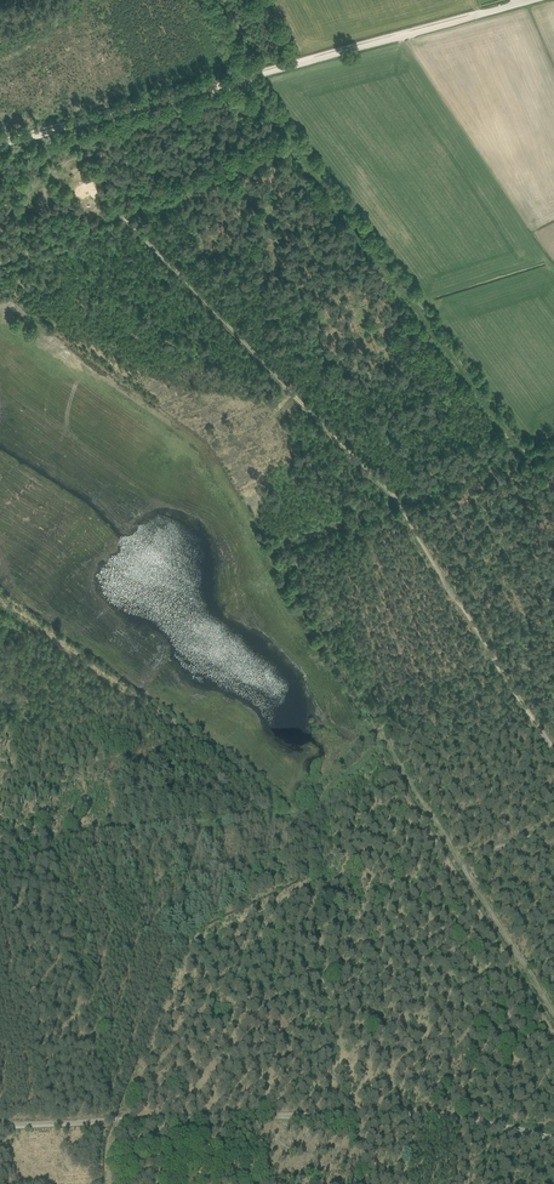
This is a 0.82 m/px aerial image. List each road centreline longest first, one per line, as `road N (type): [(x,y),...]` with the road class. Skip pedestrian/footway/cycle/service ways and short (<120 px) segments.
road 1 (track): [(553,755),(389,495),(124,220),(0,274)]
road 2 (track): [(553,1139),(405,1111),(0,1128)]
road 3 (track): [(0,836),(302,815),(383,744),(457,865)]
road 4 (track): [(525,455),(246,77)]
road 5 (track): [(0,142),(246,77)]
road 6 (track): [(246,77),(486,13)]
road 7 (track): [(124,220),(297,145)]
road 8 (track): [(457,865),(553,1020)]

